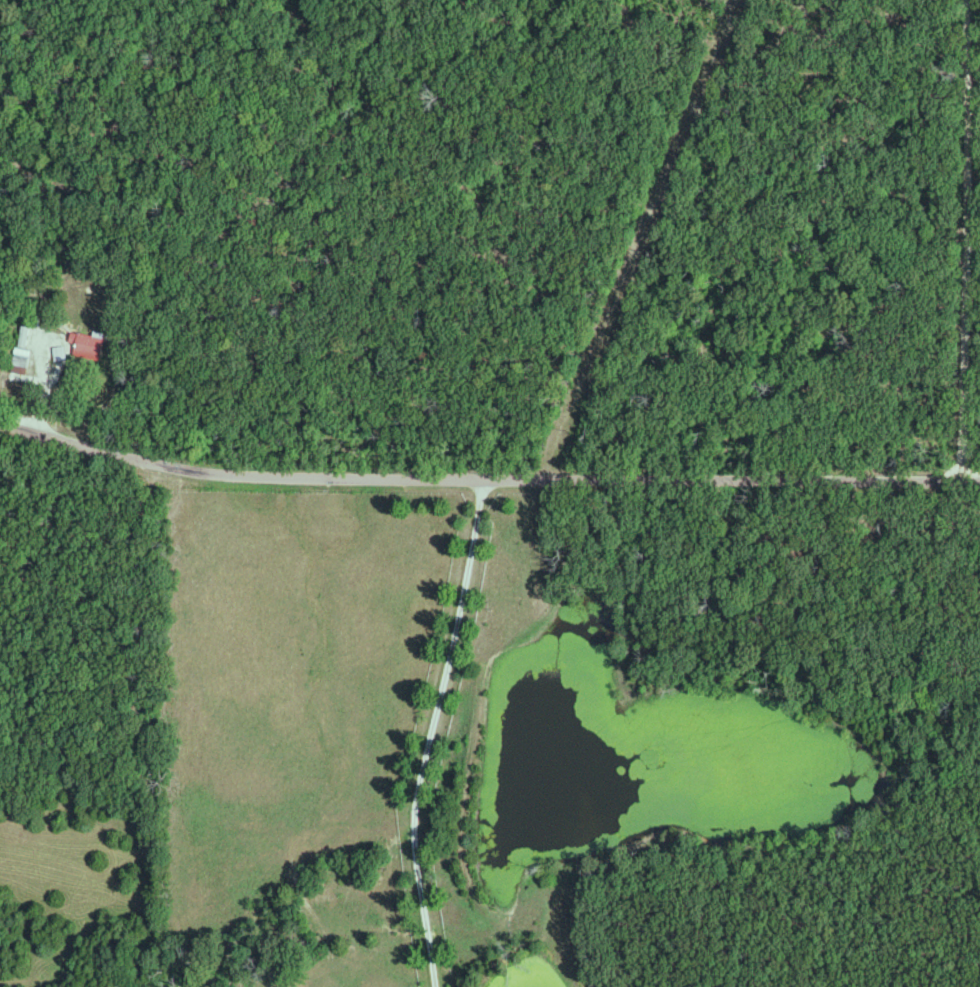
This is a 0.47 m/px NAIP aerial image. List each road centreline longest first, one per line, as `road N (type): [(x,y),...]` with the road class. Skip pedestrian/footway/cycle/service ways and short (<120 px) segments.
road 1 (residential): [(979,477),(210,474),(0,419)]
road 2 (residential): [(481,478),(465,592),(416,796),(437,986)]
road 3 (residential): [(963,476),(968,0)]

